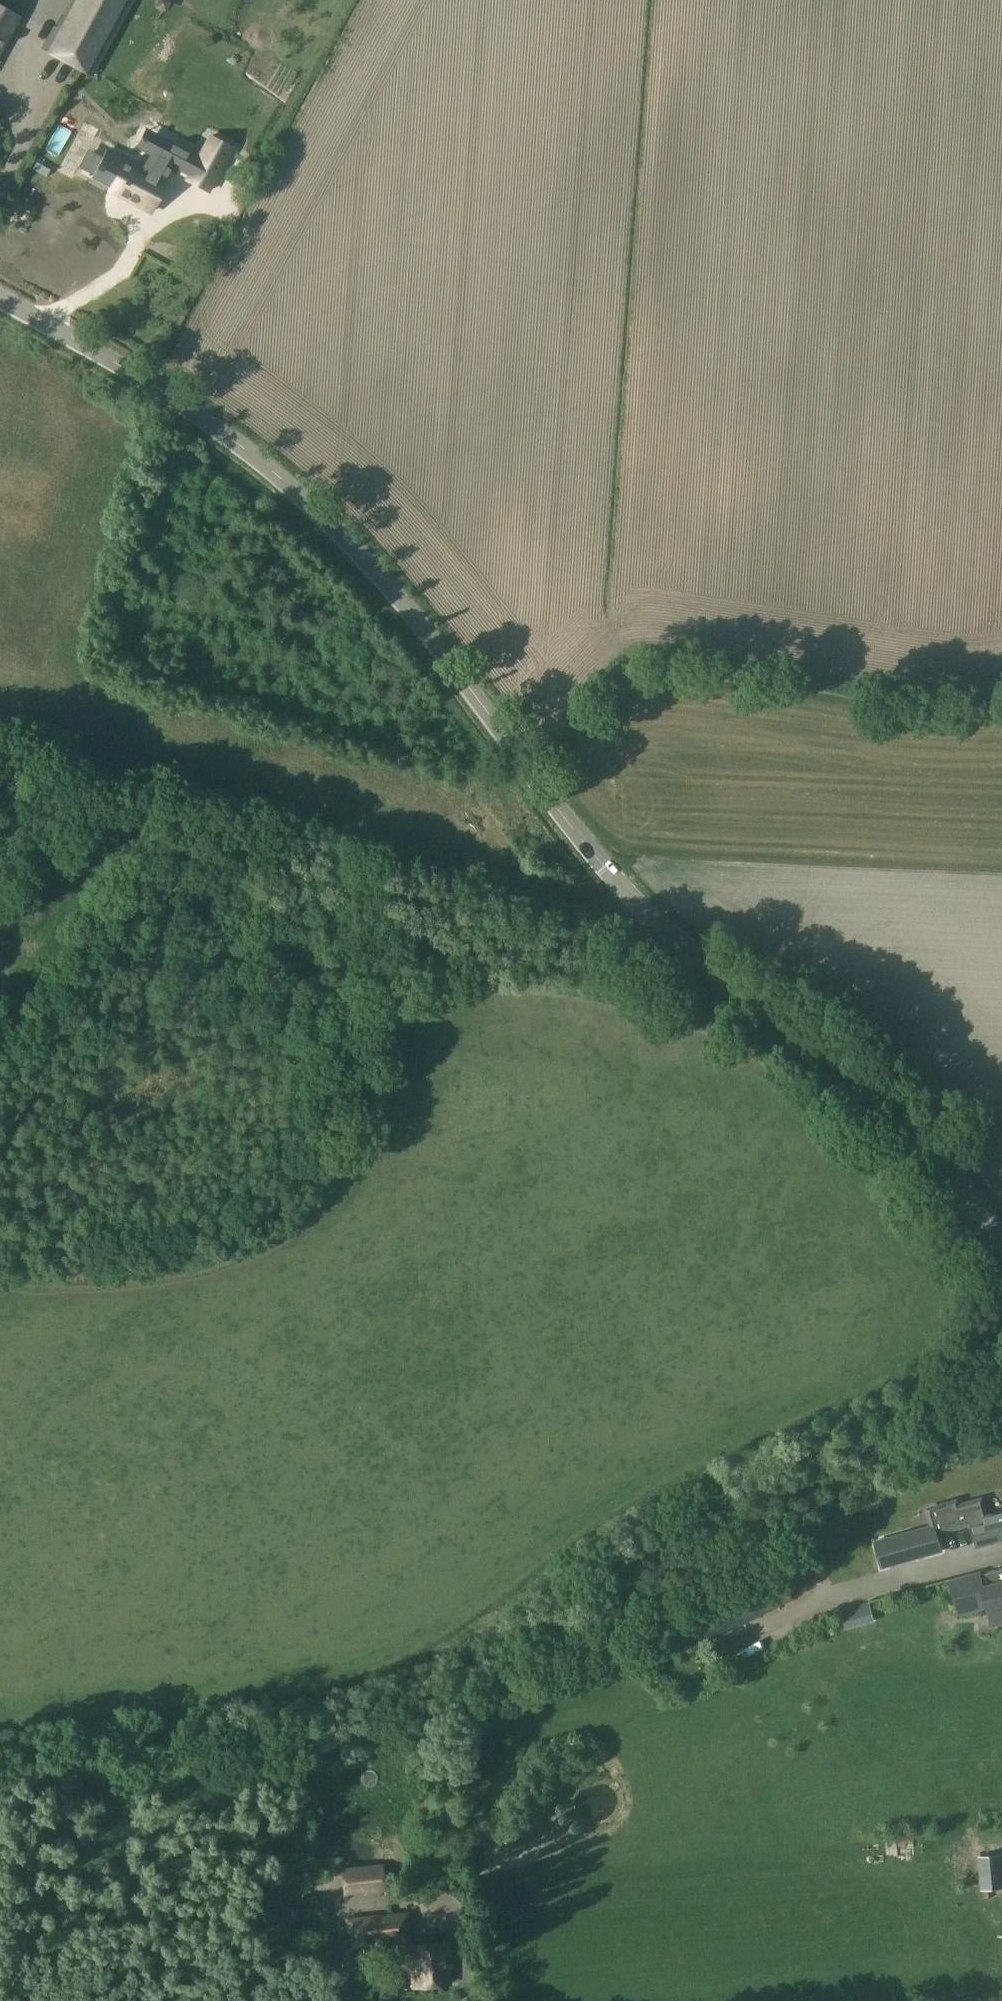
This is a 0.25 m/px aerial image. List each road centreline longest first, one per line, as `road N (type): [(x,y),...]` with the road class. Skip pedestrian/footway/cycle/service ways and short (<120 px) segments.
road 1 (tertiary): [(1001,1241),(937,1153),(874,1087),(663,929),(605,867),(403,599),(292,486),(118,362),(0,300)]

